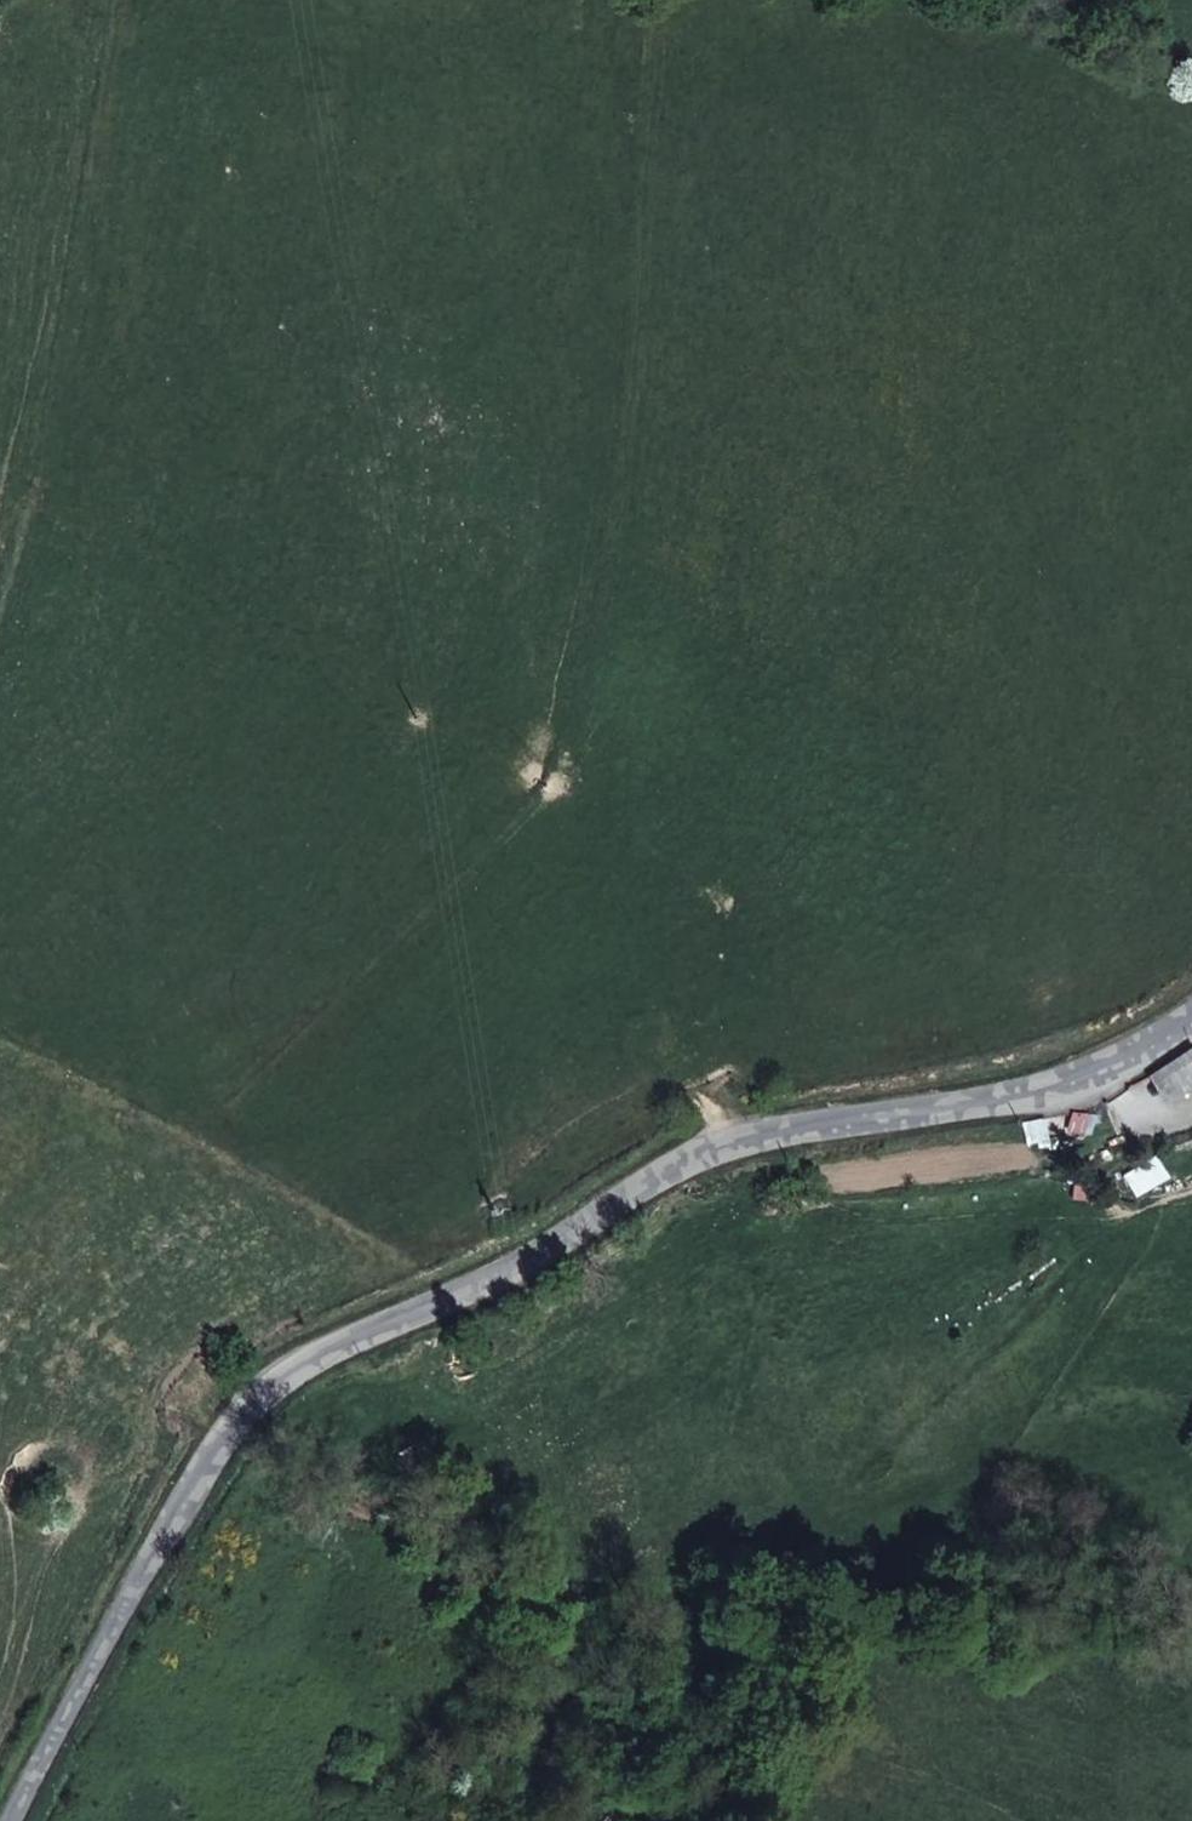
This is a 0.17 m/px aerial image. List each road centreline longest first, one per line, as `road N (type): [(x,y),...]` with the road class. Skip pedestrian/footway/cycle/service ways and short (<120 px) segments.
road 1 (unclassified): [(1191,1011),(1166,1031),(1021,1085),(723,1142),(561,1238),(276,1386),(223,1434),(31,1766),(9,1820)]

